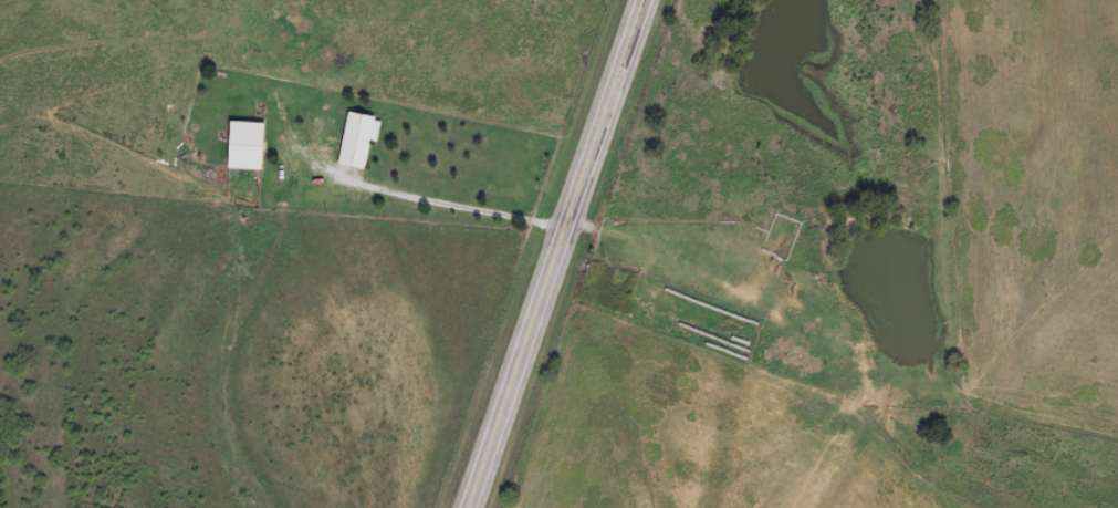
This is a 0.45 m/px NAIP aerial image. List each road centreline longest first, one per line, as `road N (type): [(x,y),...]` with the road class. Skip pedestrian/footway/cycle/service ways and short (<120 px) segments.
road 1 (residential): [(862,507),(829,449),(829,409),(755,335),(546,302),(400,290),(284,222),(0,242)]
road 2 (primary): [(475,507),(650,0)]

